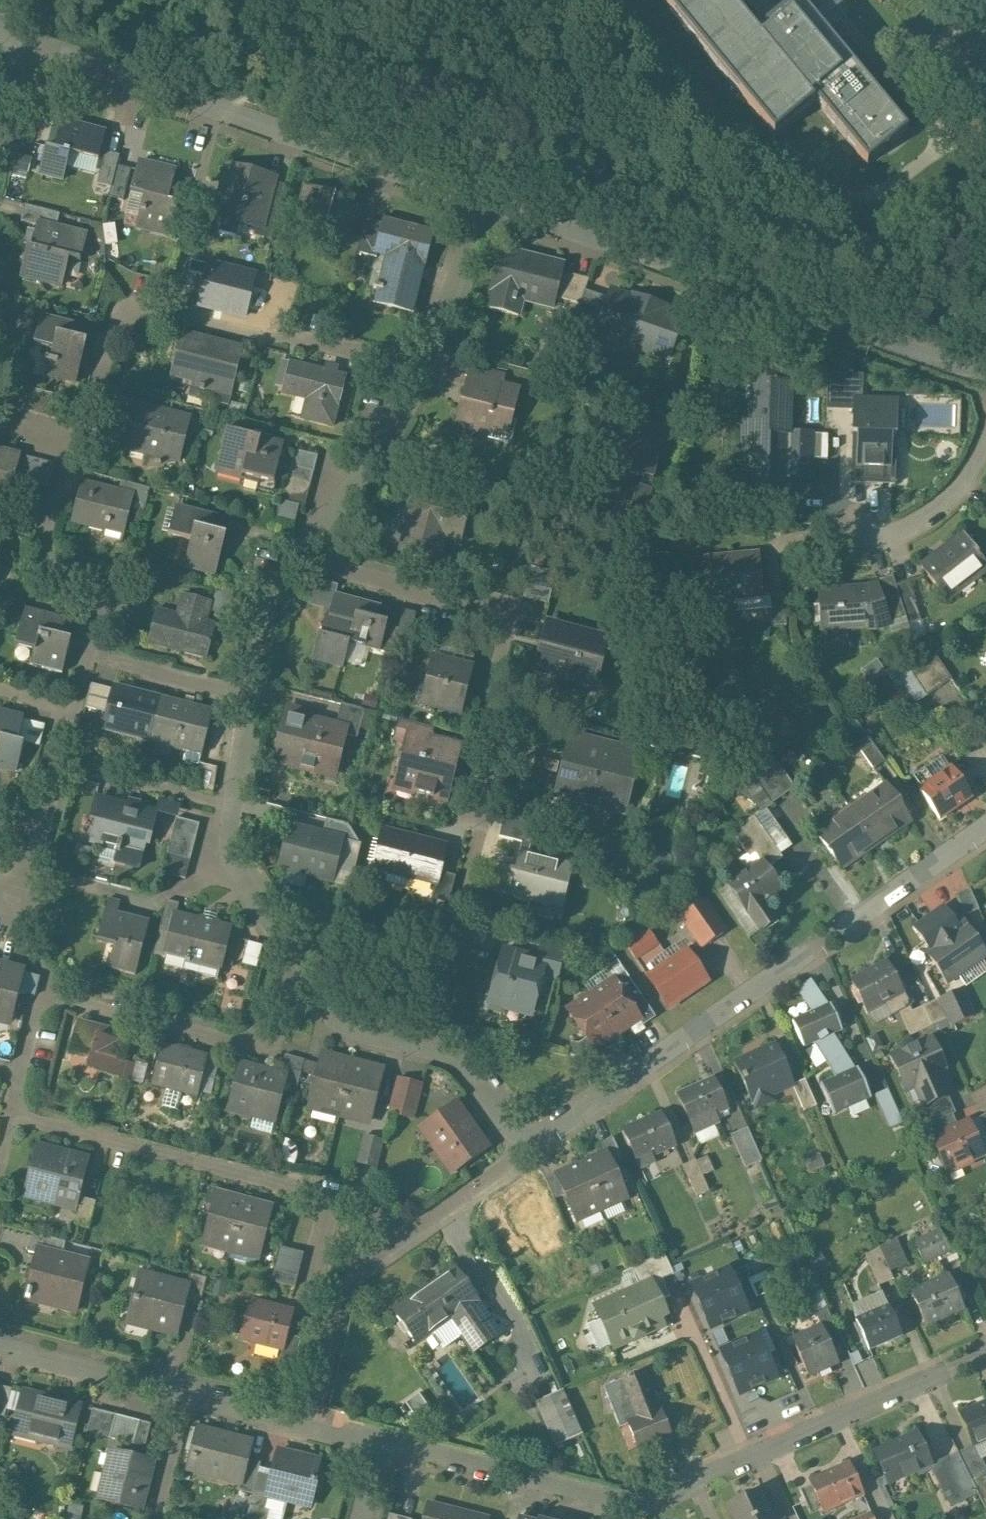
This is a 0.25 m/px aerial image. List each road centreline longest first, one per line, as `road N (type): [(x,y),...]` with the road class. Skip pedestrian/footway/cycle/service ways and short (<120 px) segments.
road 1 (residential): [(304,551),(321,564),(504,613),(482,699),(501,763),(424,1056)]
road 2 (residential): [(985,1350),(643,1499),(608,1499),(374,1439)]
road 3 (residential): [(43,994),(46,980),(9,927),(100,600),(89,581),(52,569),(43,542),(70,444)]
road 4 (residential): [(985,826),(521,1154)]
road 5 (residential): [(478,201),(985,379)]
road 6 (residential): [(5,39),(478,201)]
road 7 (residential): [(304,551),(268,607),(212,865),(275,941),(291,998)]
road 8 (residential): [(70,444),(115,323),(150,306),(425,367)]
road 9 (residential): [(398,1243),(369,1206),(9,1112)]
road 10 (residential): [(291,998),(260,1014),(248,1047),(43,994)]
road 11 (residential): [(425,367),(418,390),(304,551)]
road 12 (residential): [(308,1424),(345,1281),(398,1243)]
road 13 (residential): [(188,1391),(0,1345)]
road 14 (residential): [(478,201),(425,367)]
road 15 (residential): [(985,449),(967,487),(914,528),(870,539)]
road 16 (residential): [(521,1154),(398,1243)]
road 17 (residential): [(291,998),(320,1029),(424,1056)]
road 18 (residential): [(424,1056),(455,1065),(521,1154)]
road 19 (residential): [(156,1518),(188,1391)]
road 20 (residential): [(308,1424),(188,1391)]
road 21 (residential): [(9,1112),(43,994)]

